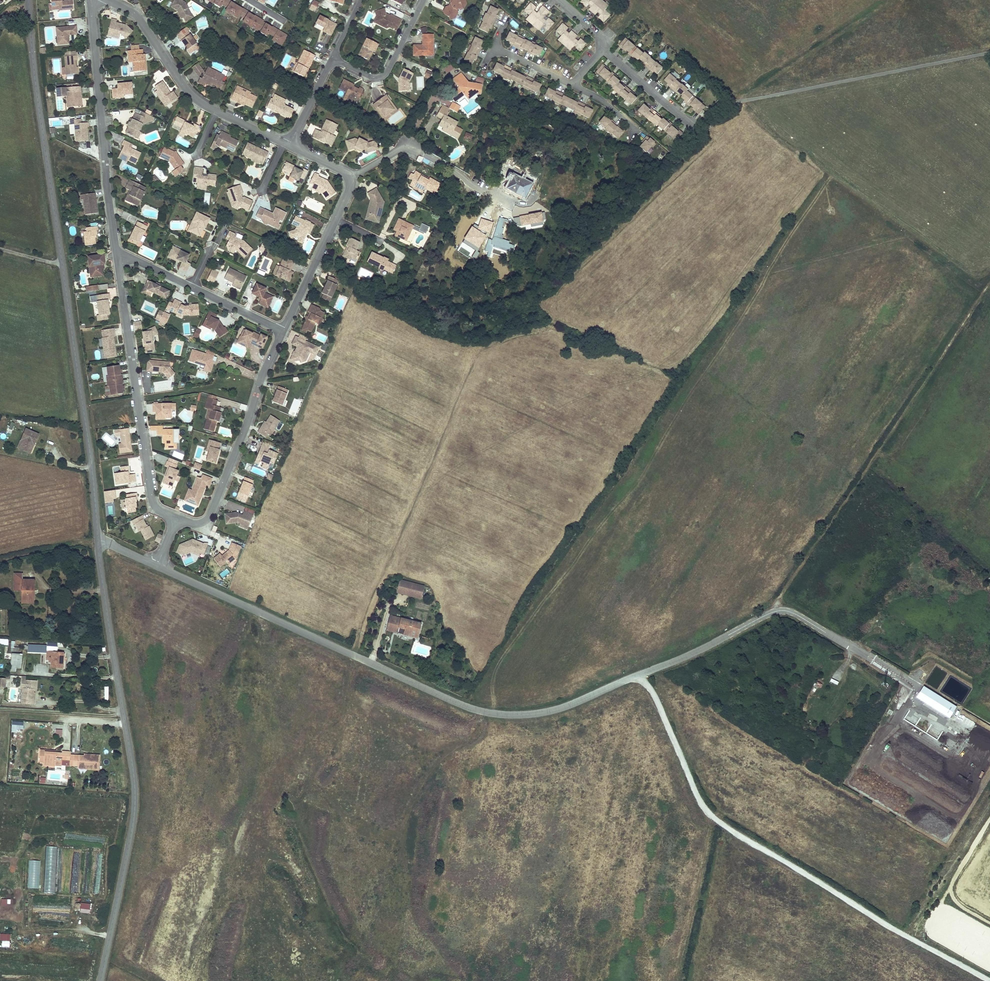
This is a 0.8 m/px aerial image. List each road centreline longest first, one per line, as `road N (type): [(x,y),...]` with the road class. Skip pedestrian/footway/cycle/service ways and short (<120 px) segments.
road 1 (unclassified): [(157,565),(492,713),(571,704),(776,612),(791,612),(869,657)]
road 2 (tertiary): [(29,0),(98,541)]
road 3 (tertiary): [(98,541),(135,803),(101,980)]
road 4 (track): [(776,612),(989,283)]
road 5 (residential): [(117,249),(152,502),(177,520)]
road 6 (residential): [(94,0),(117,249)]
road 7 (residential): [(109,0),(139,18),(195,98),(290,146)]
road 8 (residential): [(177,520),(196,524),(212,514),(282,331)]
road 9 (residential): [(282,331),(117,249)]
road 10 (track): [(742,100),(889,0)]
road 11 (residential): [(507,199),(409,148),(350,177)]
road 12 (residential): [(350,177),(282,331)]
road 13 (residential): [(333,58),(369,76),(385,74),(424,0)]

